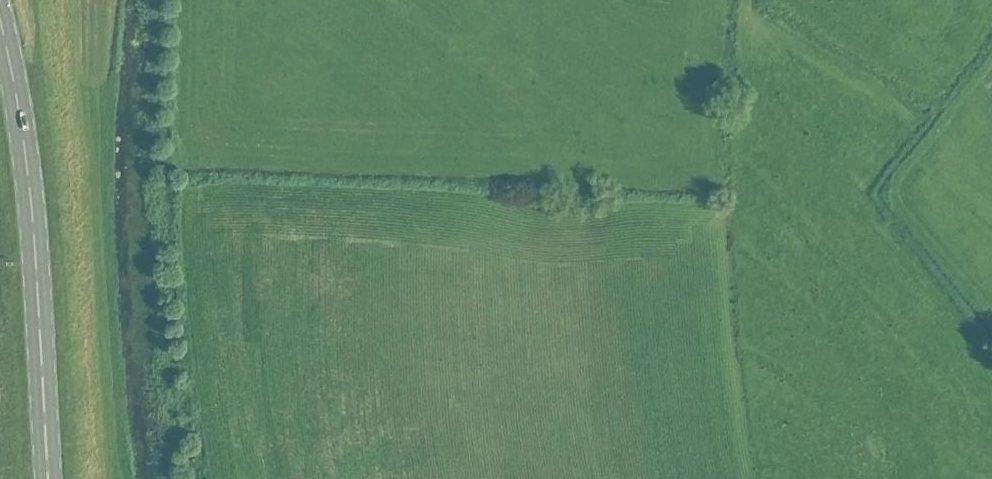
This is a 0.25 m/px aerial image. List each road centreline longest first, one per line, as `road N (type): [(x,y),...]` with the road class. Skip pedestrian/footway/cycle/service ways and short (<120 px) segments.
road 1 (secondary): [(46,478),(34,223),(0,18)]

